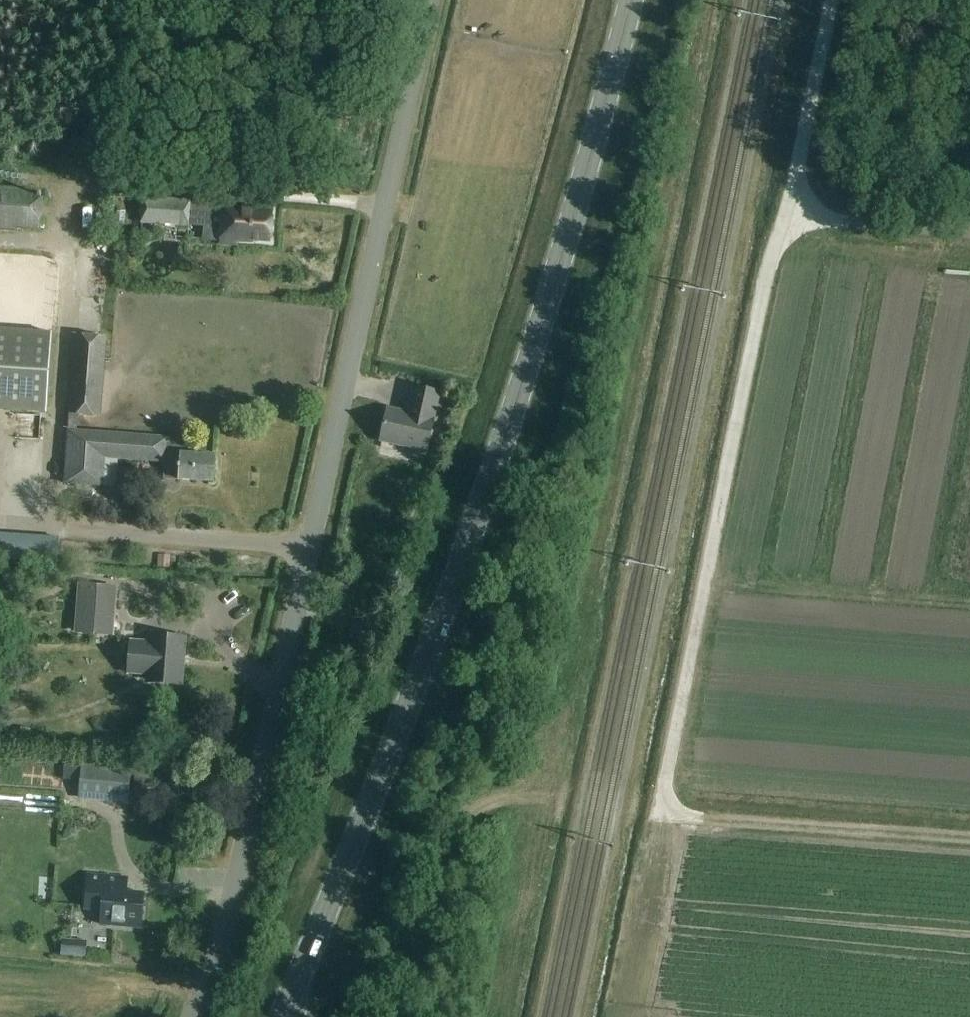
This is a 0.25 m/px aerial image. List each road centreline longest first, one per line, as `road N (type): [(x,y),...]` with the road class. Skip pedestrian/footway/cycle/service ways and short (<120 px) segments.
road 1 (secondary): [(280,1016),(516,406),(634,0)]
road 2 (unclassified): [(188,1016),(228,916),(431,0)]
road 3 (track): [(660,812),(764,281),(787,218),(833,0)]
road 4 (track): [(660,812),(969,836)]
road 5 (track): [(398,1016),(457,832),(491,803),(546,798)]
road 6 (track): [(787,218),(969,231)]

